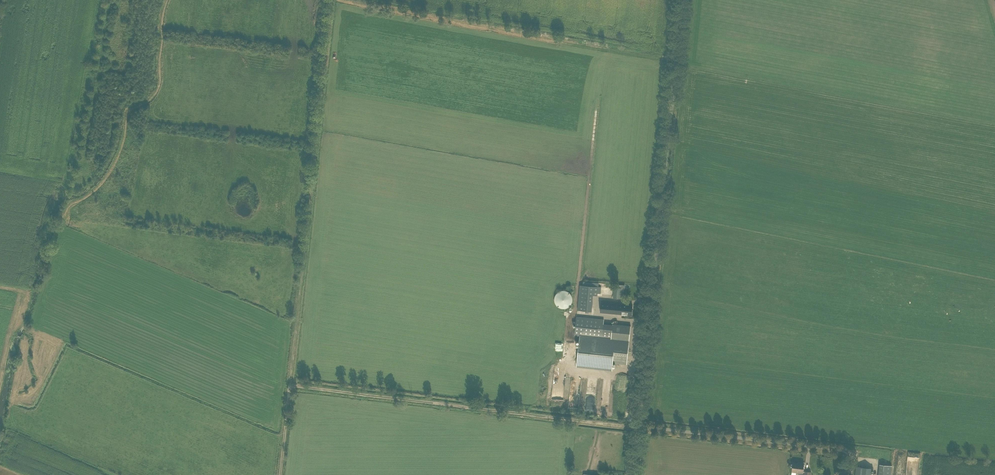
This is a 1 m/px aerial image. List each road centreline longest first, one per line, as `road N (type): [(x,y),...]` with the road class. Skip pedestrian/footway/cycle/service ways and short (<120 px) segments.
road 1 (track): [(280,474),(330,0)]
road 2 (unclassified): [(635,433),(681,0)]
road 3 (track): [(635,429),(290,385)]
road 4 (unclassified): [(795,449),(635,433)]

